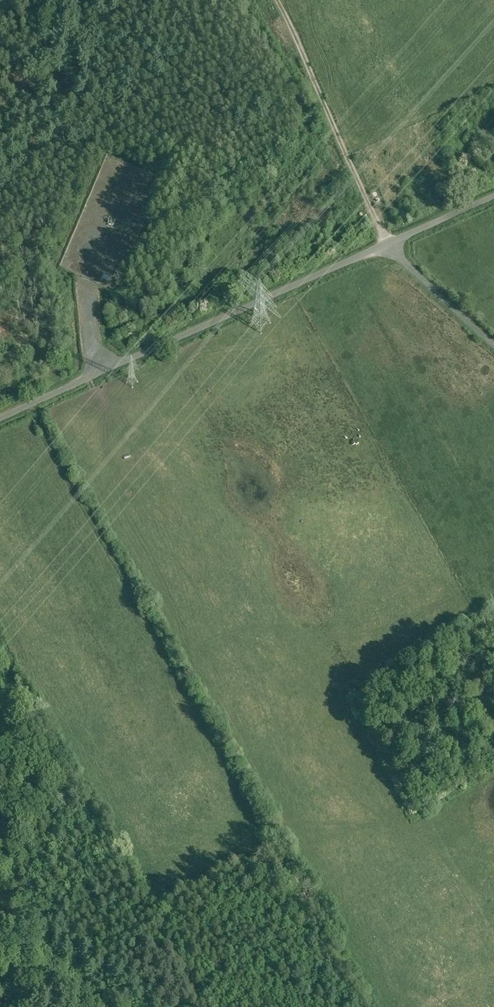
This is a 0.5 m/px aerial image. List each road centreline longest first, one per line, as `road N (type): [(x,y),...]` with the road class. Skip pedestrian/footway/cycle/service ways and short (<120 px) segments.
road 1 (unclassified): [(493,197),(0,408)]

